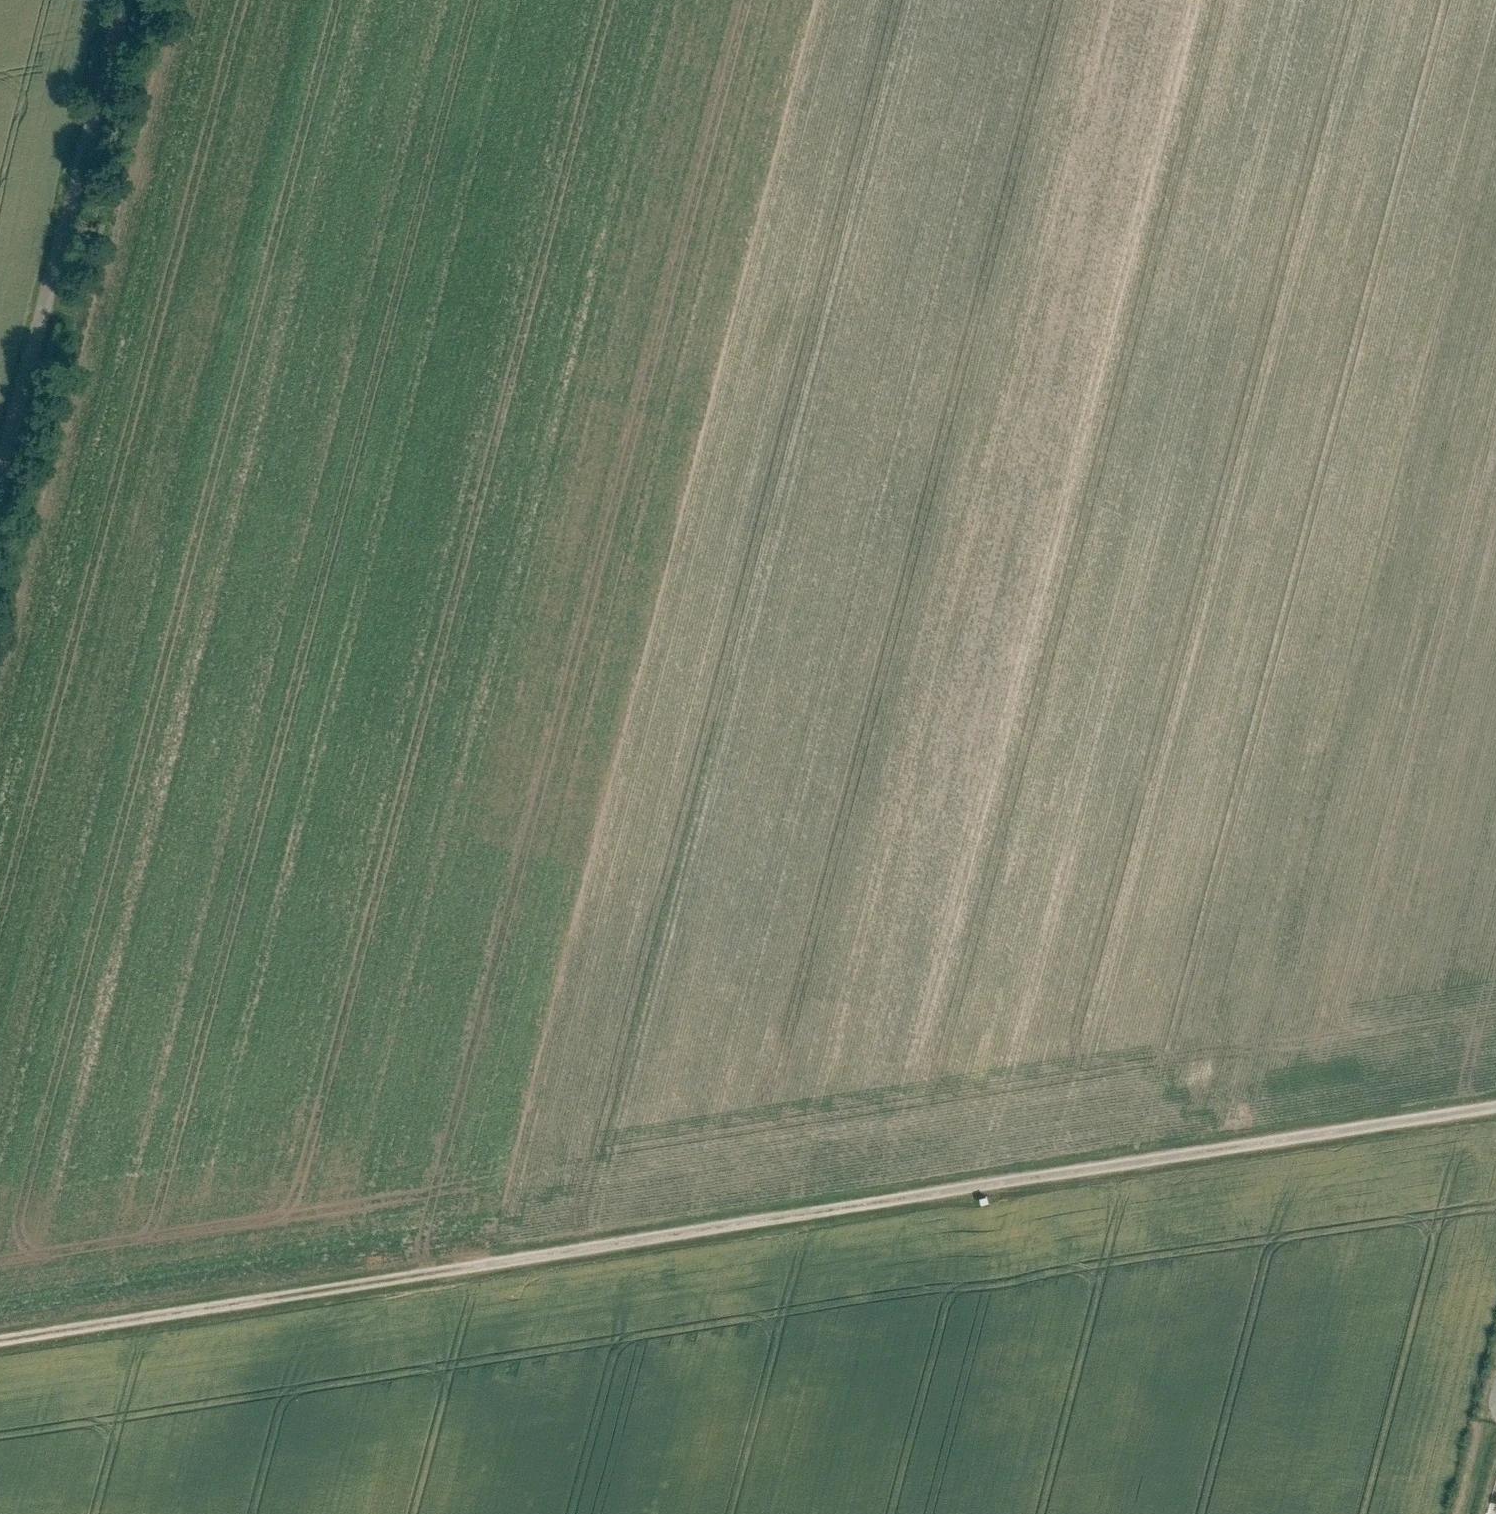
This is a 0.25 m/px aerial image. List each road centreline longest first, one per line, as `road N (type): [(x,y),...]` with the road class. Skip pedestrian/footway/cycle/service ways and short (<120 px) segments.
road 1 (residential): [(1495,1106),(0,1338)]
road 2 (track): [(124,0),(0,477)]

